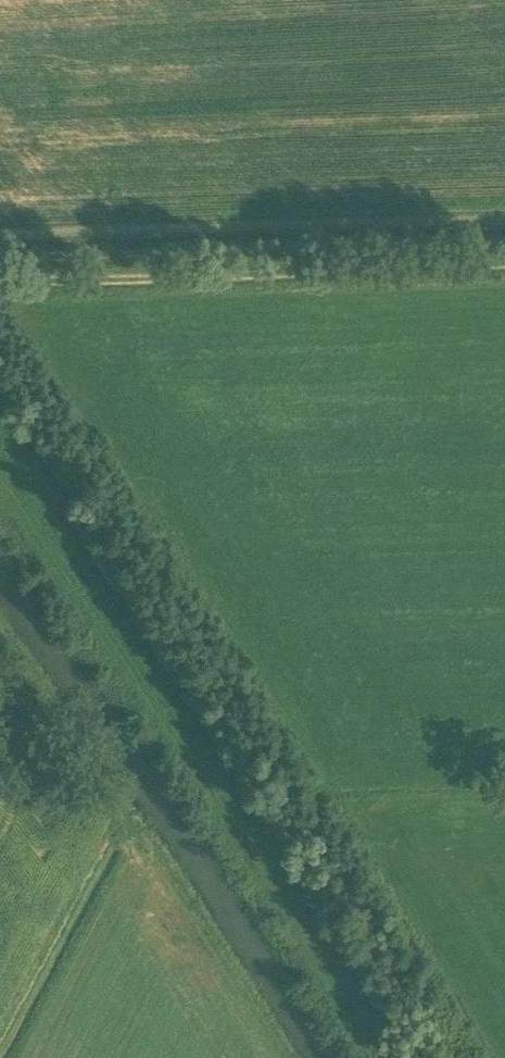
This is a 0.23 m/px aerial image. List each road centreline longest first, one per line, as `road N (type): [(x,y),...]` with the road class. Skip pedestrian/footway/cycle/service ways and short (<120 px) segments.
road 1 (track): [(0,484),(185,743),(387,1057)]
road 2 (track): [(504,257),(0,273)]

